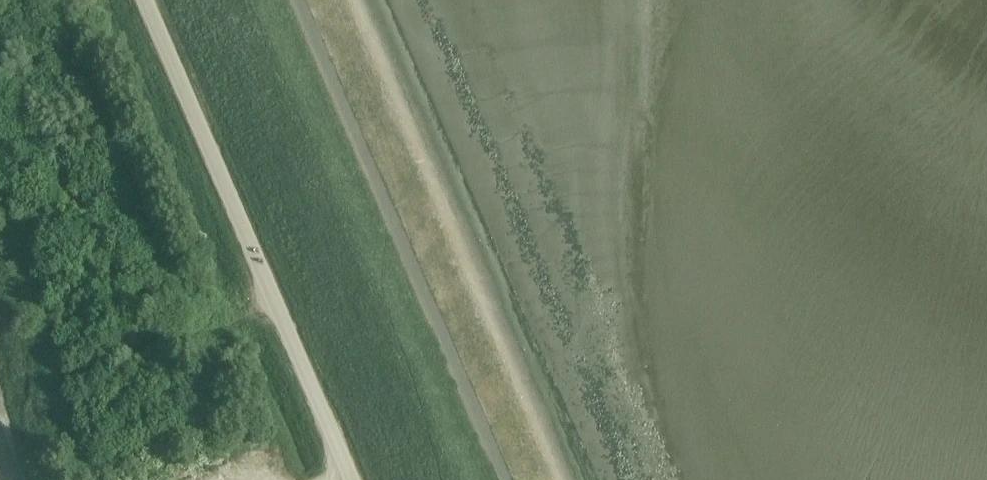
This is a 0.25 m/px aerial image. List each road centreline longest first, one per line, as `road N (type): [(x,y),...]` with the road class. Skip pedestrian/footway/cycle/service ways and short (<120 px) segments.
road 1 (unclassified): [(351,479),(144,0)]

